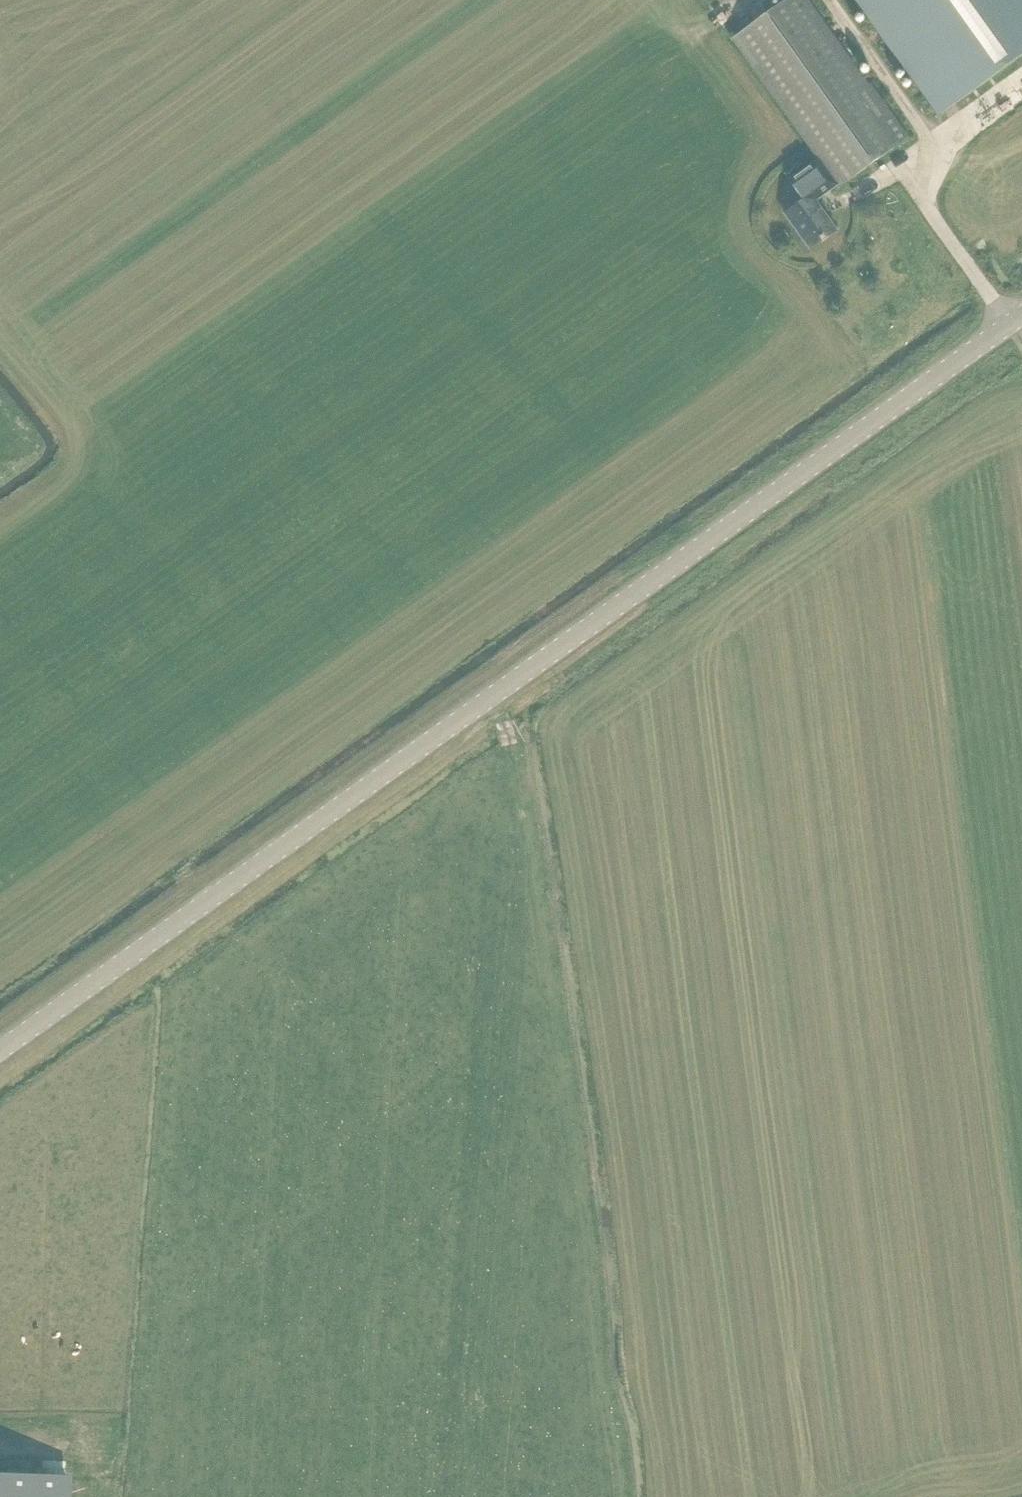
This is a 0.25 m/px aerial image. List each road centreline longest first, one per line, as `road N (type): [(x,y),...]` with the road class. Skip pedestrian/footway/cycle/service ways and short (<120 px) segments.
road 1 (secondary): [(0,1052),(1021,314)]

